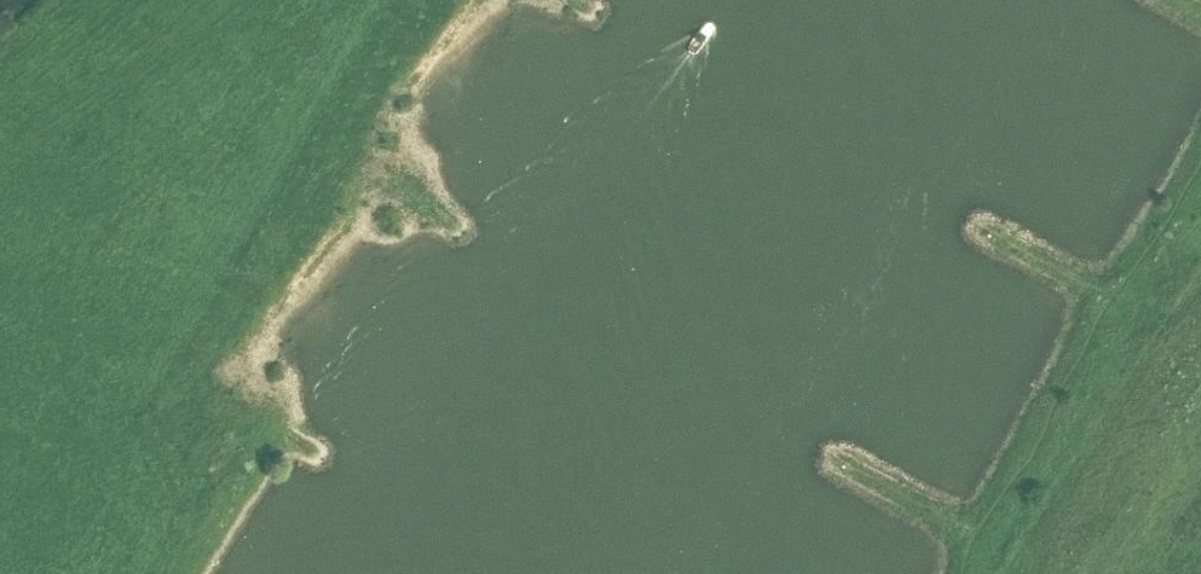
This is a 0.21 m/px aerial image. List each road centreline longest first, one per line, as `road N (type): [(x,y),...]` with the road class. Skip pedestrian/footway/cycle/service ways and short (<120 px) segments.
road 1 (track): [(0,169),(147,69),(224,0)]

